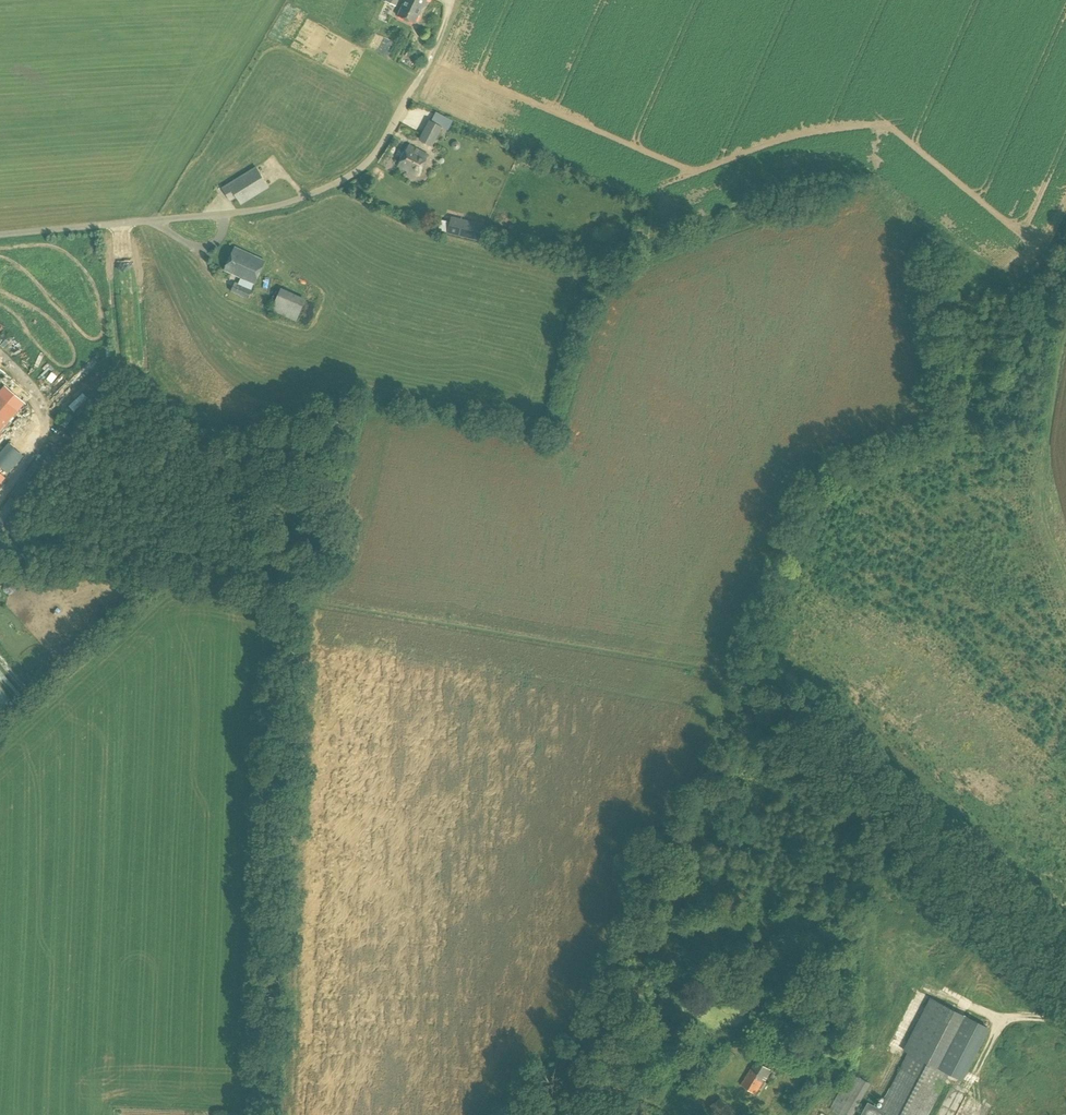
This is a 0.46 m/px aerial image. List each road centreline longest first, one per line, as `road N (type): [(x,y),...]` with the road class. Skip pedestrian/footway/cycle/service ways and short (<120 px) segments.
road 1 (unclassified): [(0,233),(292,201),(335,181),(401,117)]

